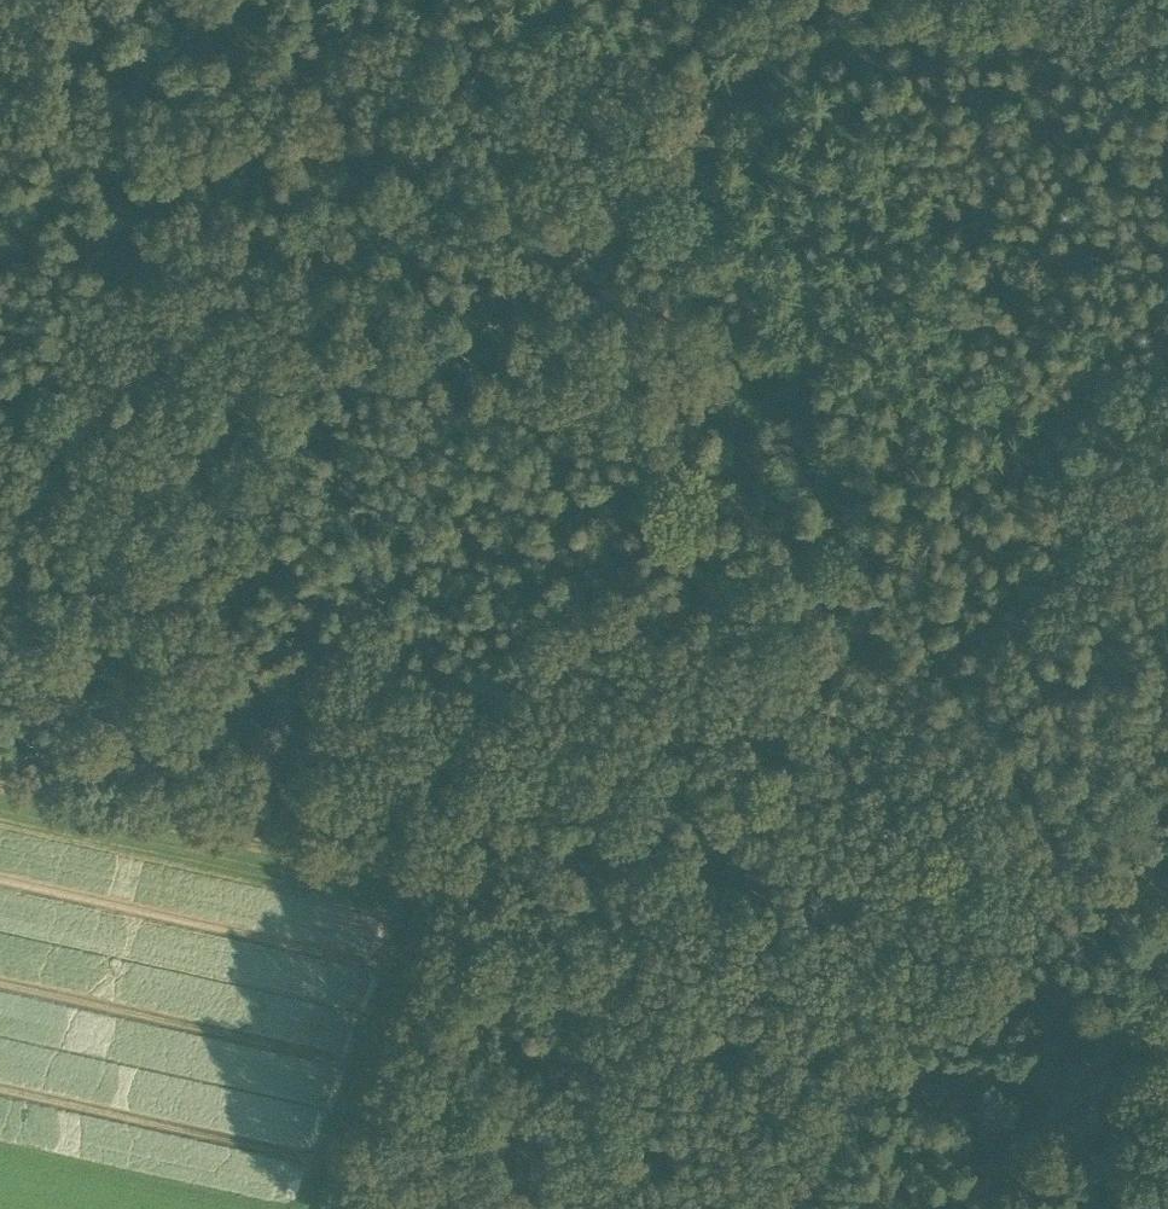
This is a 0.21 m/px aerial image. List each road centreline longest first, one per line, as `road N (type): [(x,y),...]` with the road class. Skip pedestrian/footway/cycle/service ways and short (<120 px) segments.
road 1 (track): [(1167,983),(1056,1115),(990,1208)]

